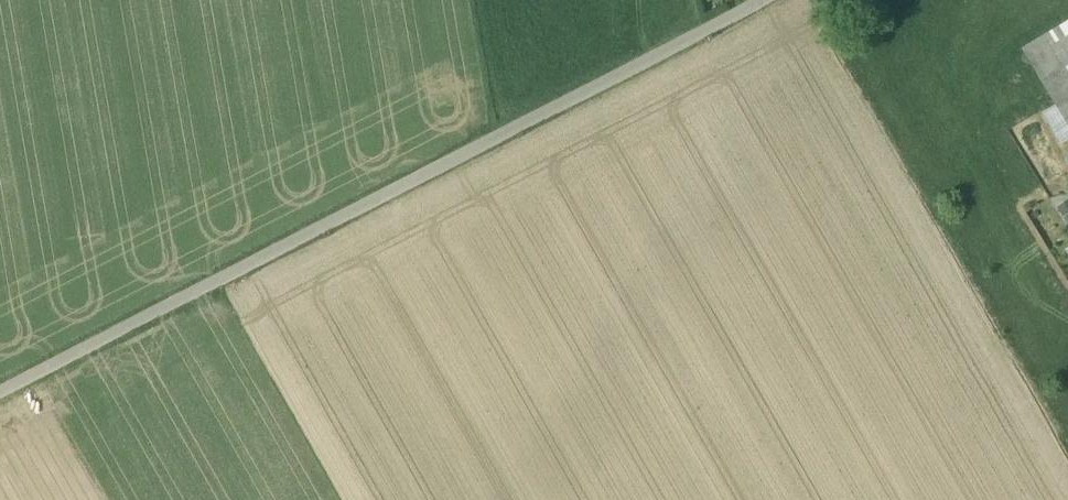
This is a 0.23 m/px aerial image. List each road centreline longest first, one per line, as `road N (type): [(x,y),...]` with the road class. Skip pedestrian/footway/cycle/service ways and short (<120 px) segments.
road 1 (residential): [(759,0),(0,392)]

